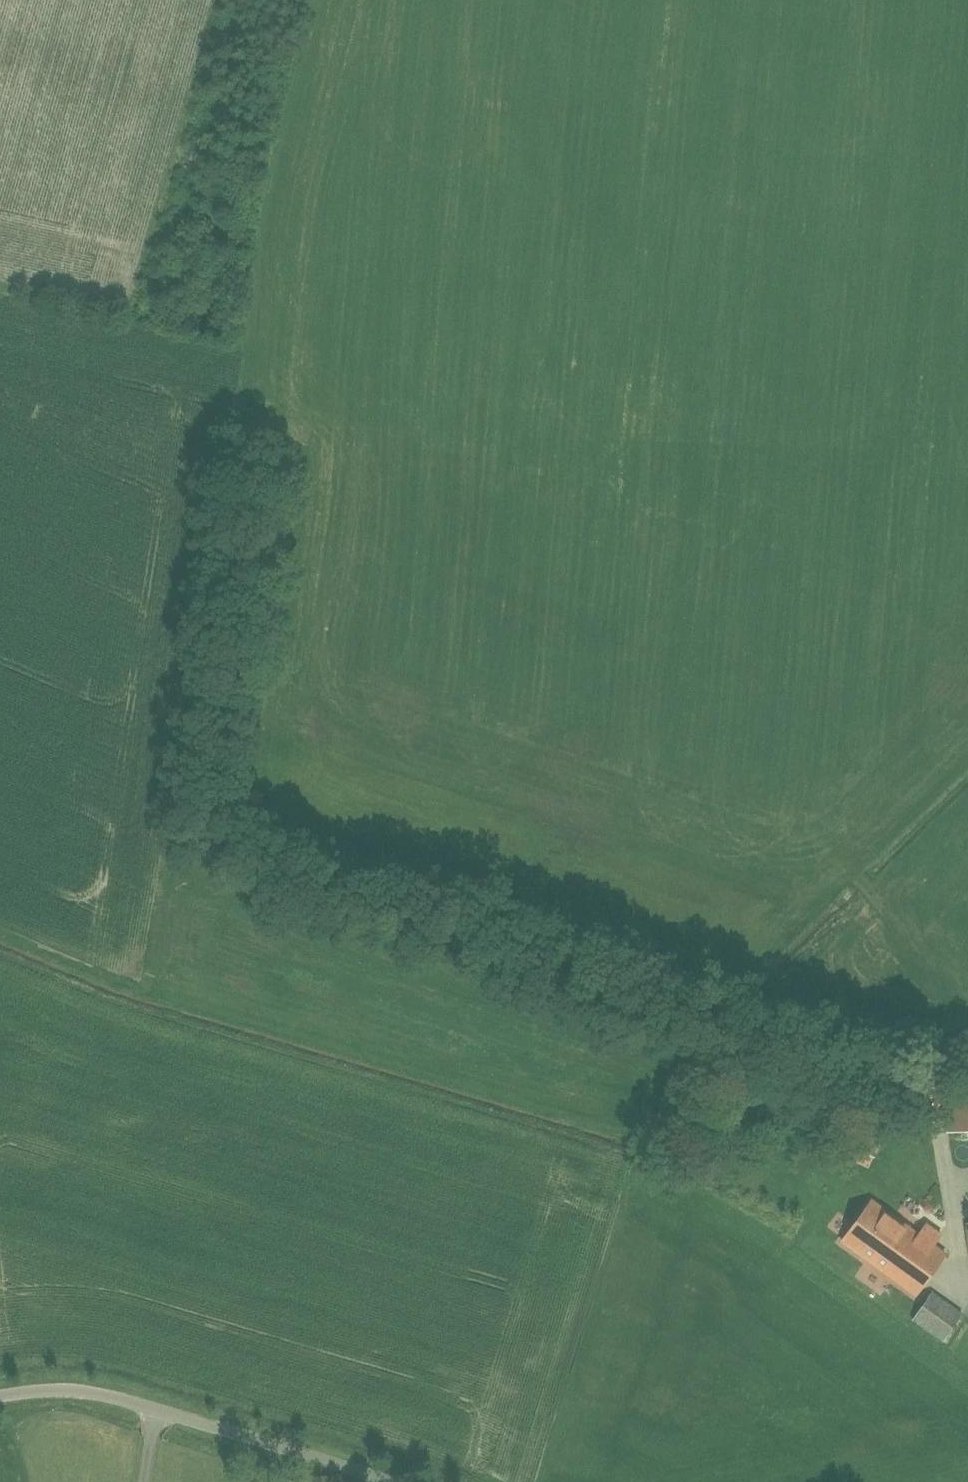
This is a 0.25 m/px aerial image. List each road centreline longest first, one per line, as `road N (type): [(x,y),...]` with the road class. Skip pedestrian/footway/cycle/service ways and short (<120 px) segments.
road 1 (unclassified): [(377,1481),(117,1399),(67,1393),(0,1400)]

